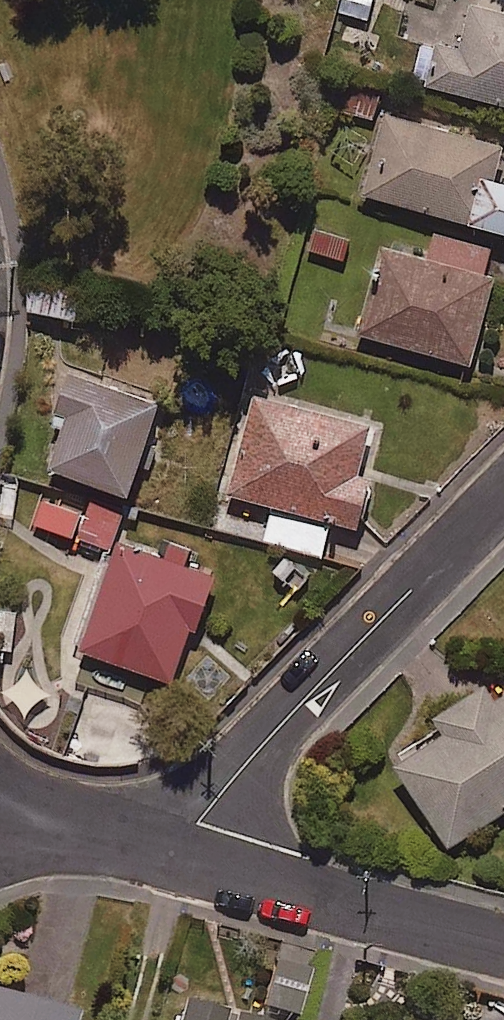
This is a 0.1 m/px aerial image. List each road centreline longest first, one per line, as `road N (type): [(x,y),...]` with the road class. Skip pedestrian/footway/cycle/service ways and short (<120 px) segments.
road 1 (residential): [(163,848),(503,497)]
road 2 (residential): [(503,941),(163,848)]
road 3 (residential): [(163,848),(0,813)]

